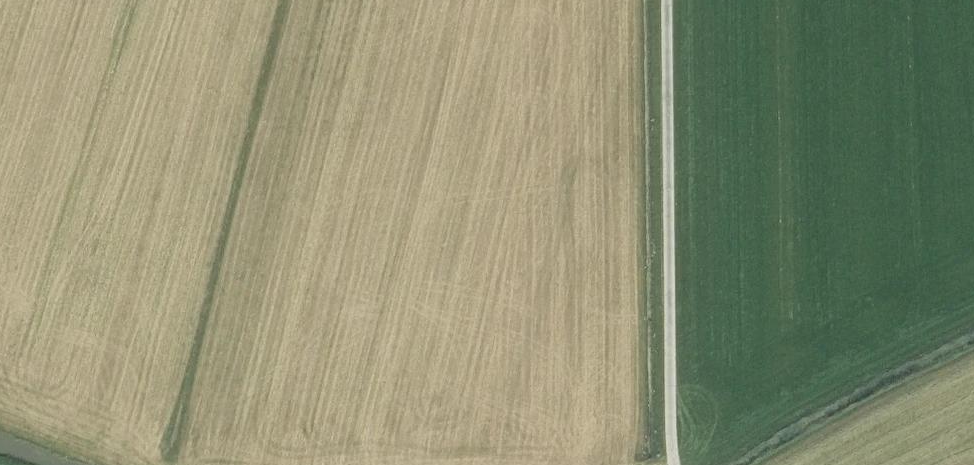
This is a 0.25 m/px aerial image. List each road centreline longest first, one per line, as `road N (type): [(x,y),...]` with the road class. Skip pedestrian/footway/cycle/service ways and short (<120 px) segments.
road 1 (track): [(667,0),(676,464)]

